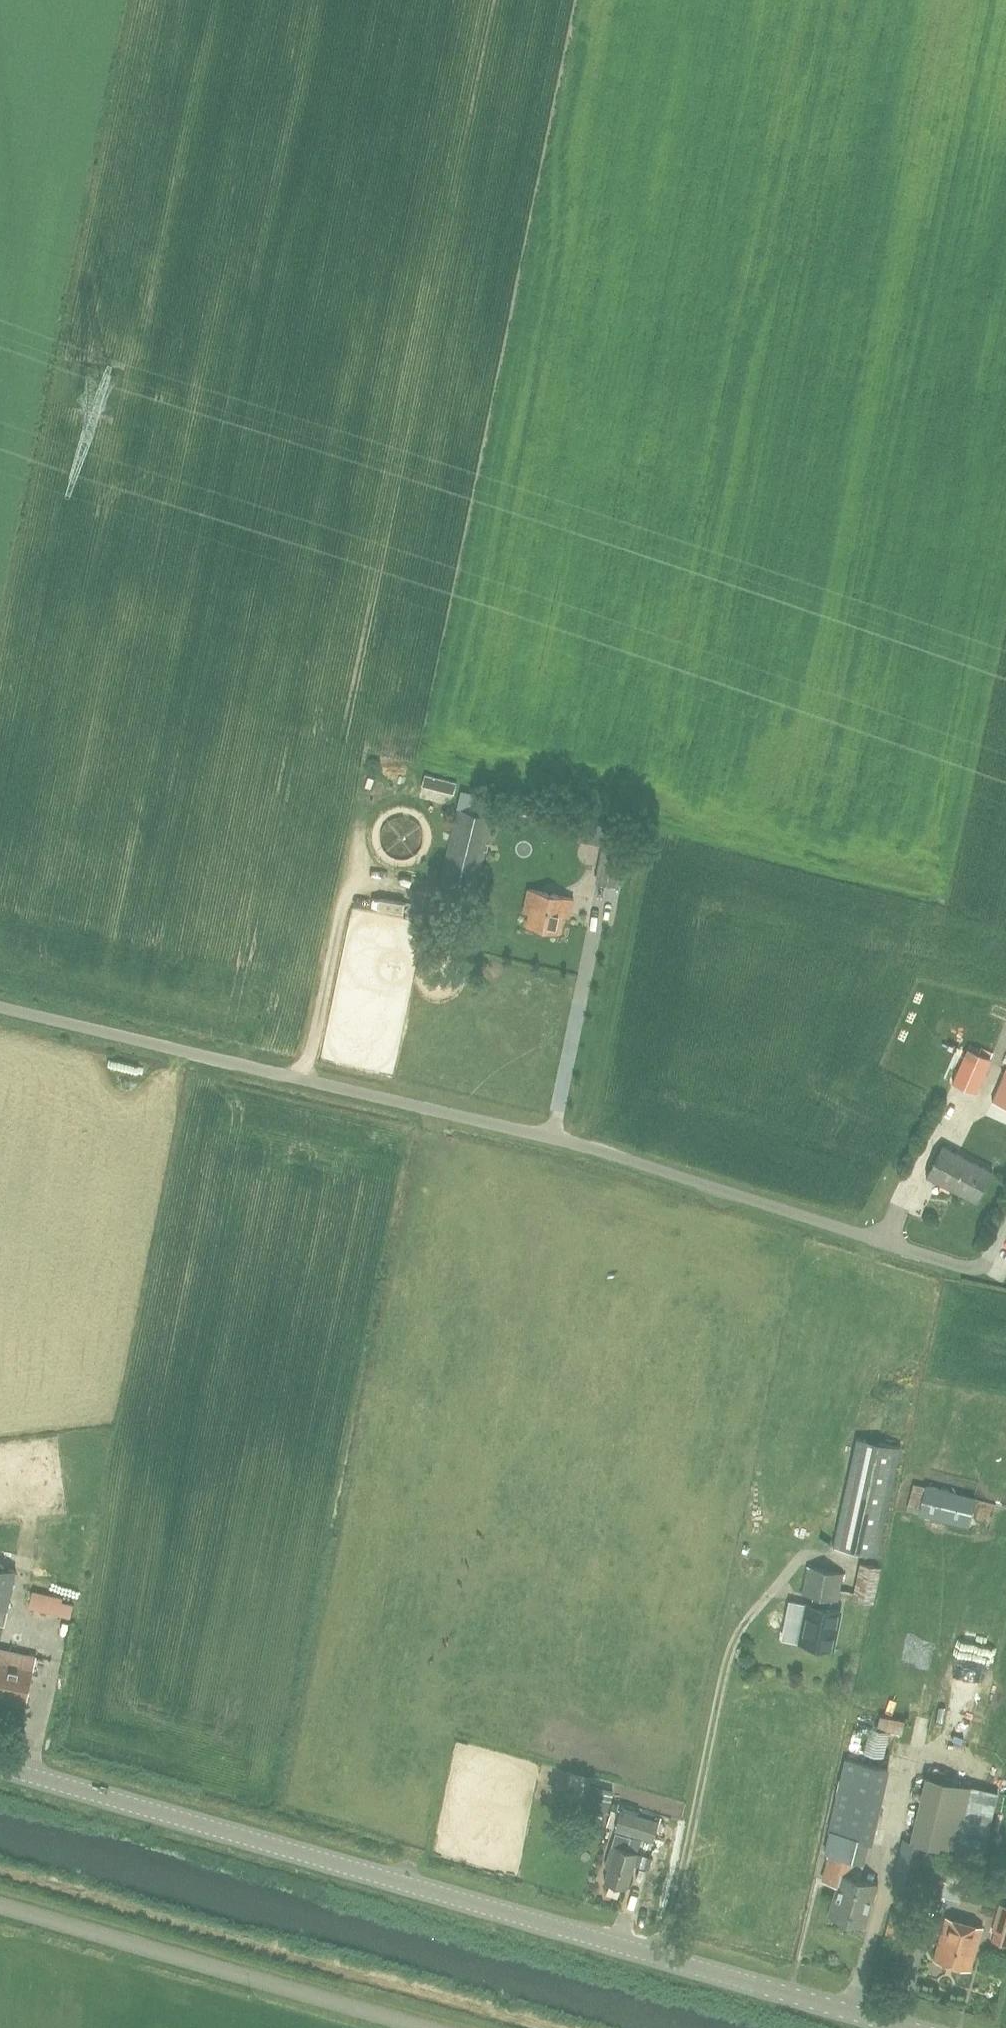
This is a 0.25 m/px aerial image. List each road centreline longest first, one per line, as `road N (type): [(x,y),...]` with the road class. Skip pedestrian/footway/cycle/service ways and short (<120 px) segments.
road 1 (unclassified): [(988,1261),(974,1269),(559,1140),(0,1008)]
road 2 (tertiary): [(897,2027),(0,1767)]
road 3 (unclassified): [(426,2027),(0,1905)]
road 4 (track): [(664,1961),(732,1648),(806,1553)]

